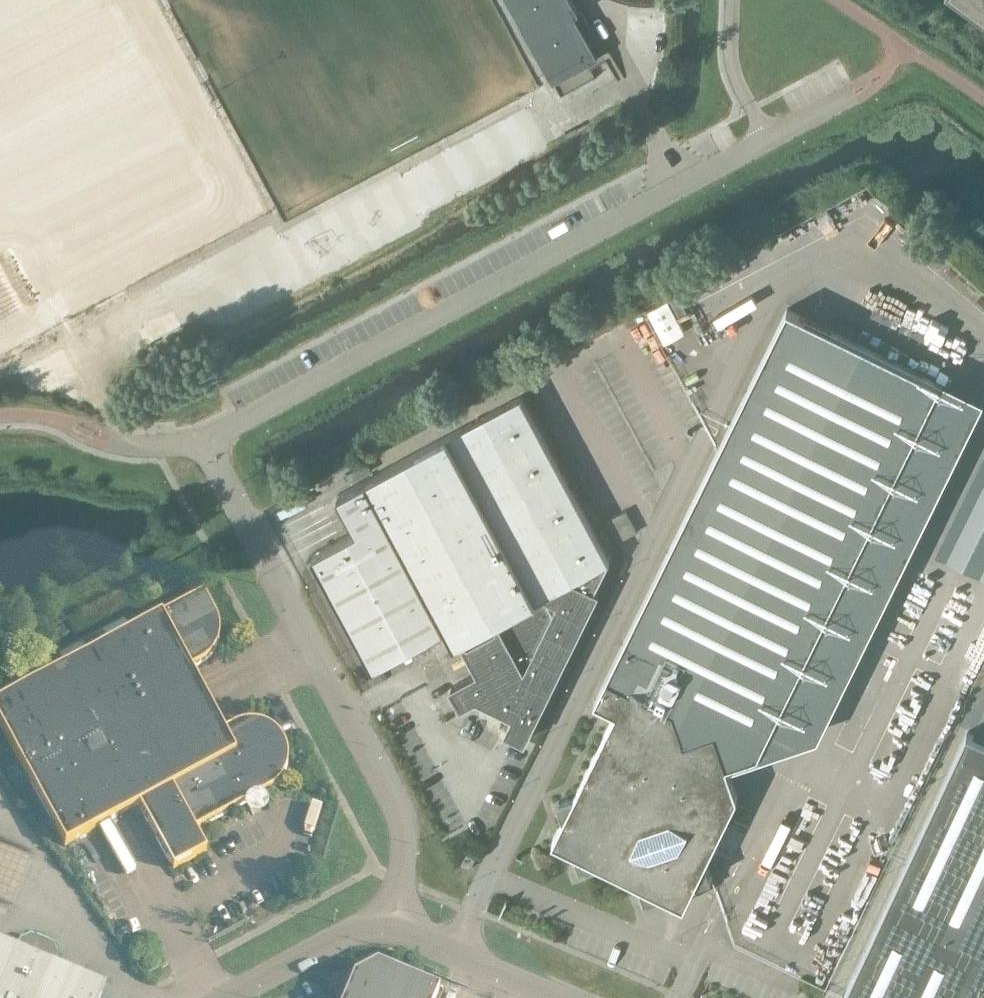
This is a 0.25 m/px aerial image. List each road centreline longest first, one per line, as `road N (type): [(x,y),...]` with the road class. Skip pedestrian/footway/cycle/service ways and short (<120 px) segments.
road 1 (unclassified): [(770,138),(204,439)]
road 2 (unclassified): [(395,916),(403,830),(395,803),(204,439)]
road 3 (unclassified): [(573,997),(395,916)]
road 4 (unclassified): [(226,997),(395,916)]
road 5 (unclassified): [(731,0),(739,86),(770,138)]

